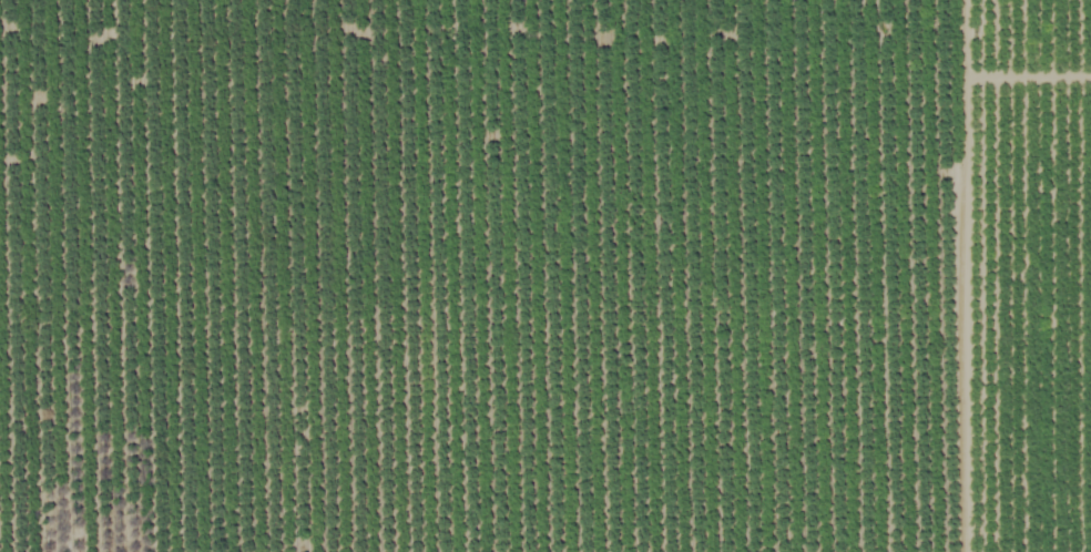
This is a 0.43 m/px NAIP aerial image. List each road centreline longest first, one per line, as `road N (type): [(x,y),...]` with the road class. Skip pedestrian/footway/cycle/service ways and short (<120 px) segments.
road 1 (residential): [(965,551),(964,0)]

